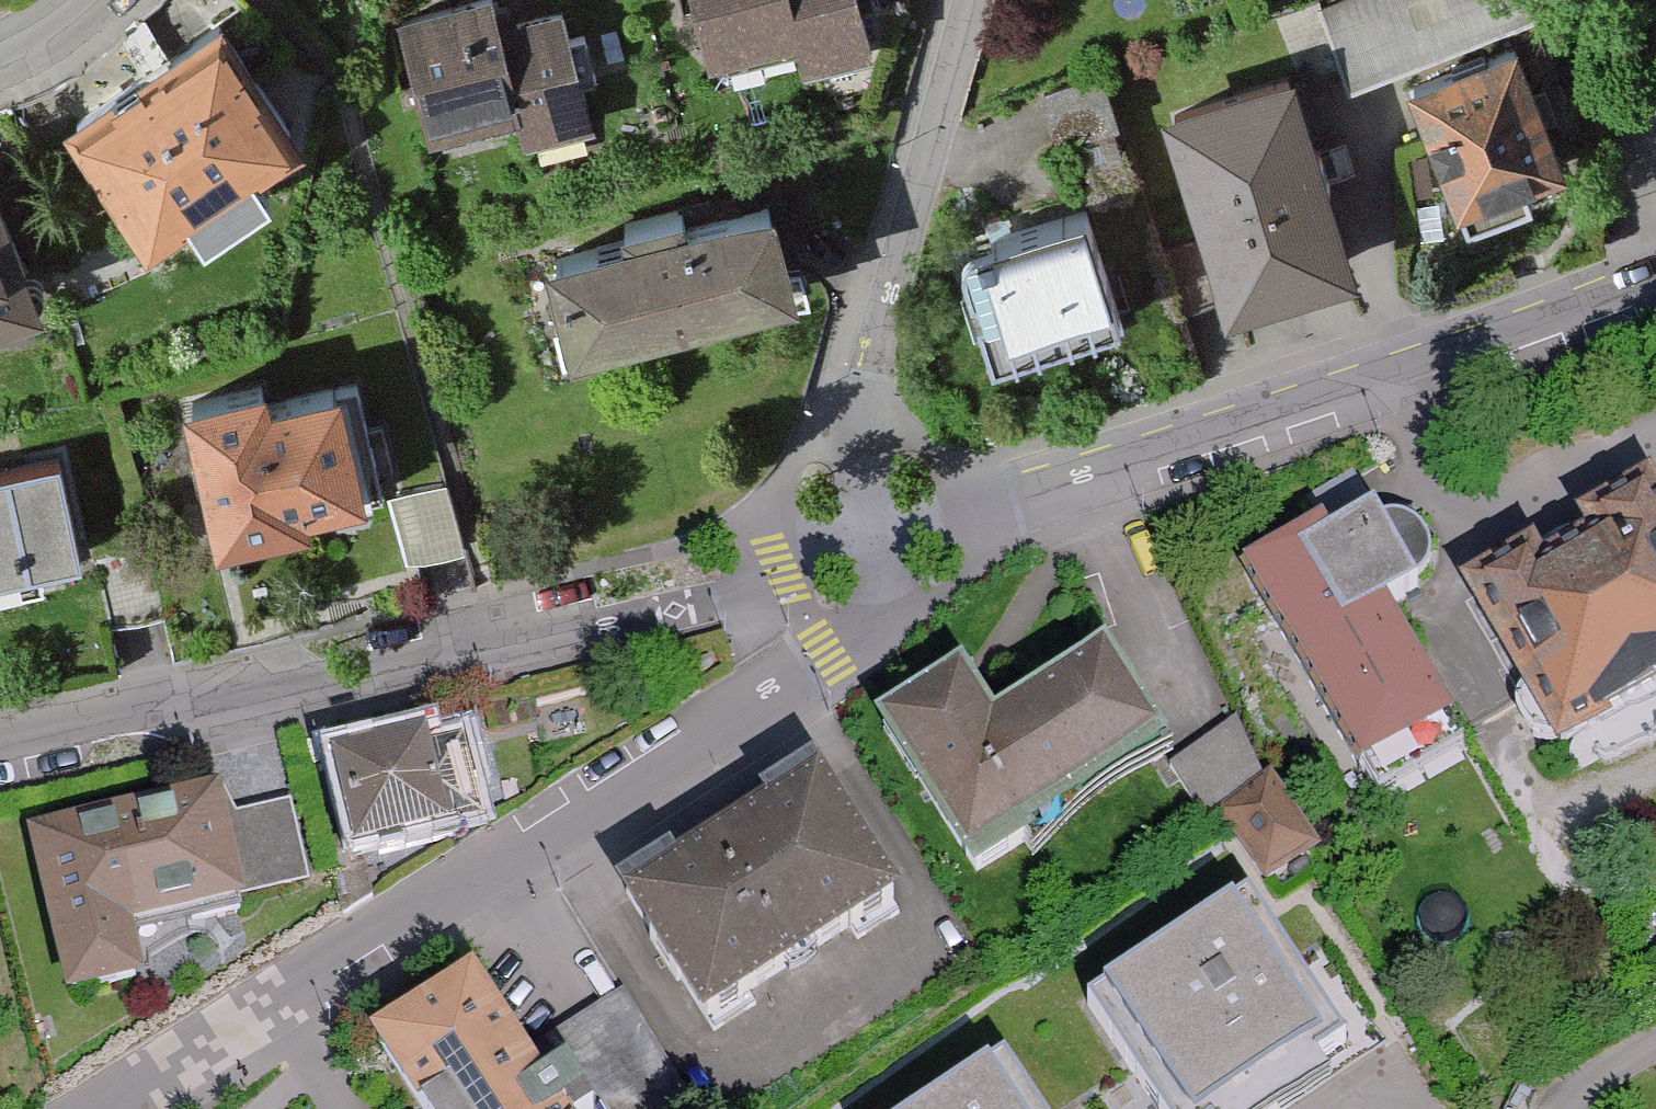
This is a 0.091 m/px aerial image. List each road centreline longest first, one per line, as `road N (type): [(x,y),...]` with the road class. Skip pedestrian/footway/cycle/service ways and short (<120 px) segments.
road 1 (residential): [(130,1108),(417,934),(835,658),(881,597),(867,532)]
road 2 (residential): [(0,751),(788,574),(867,532)]
road 3 (residential): [(867,532),(1380,372),(1655,275)]
road 4 (residential): [(867,532),(849,441),(900,215),(970,0)]

